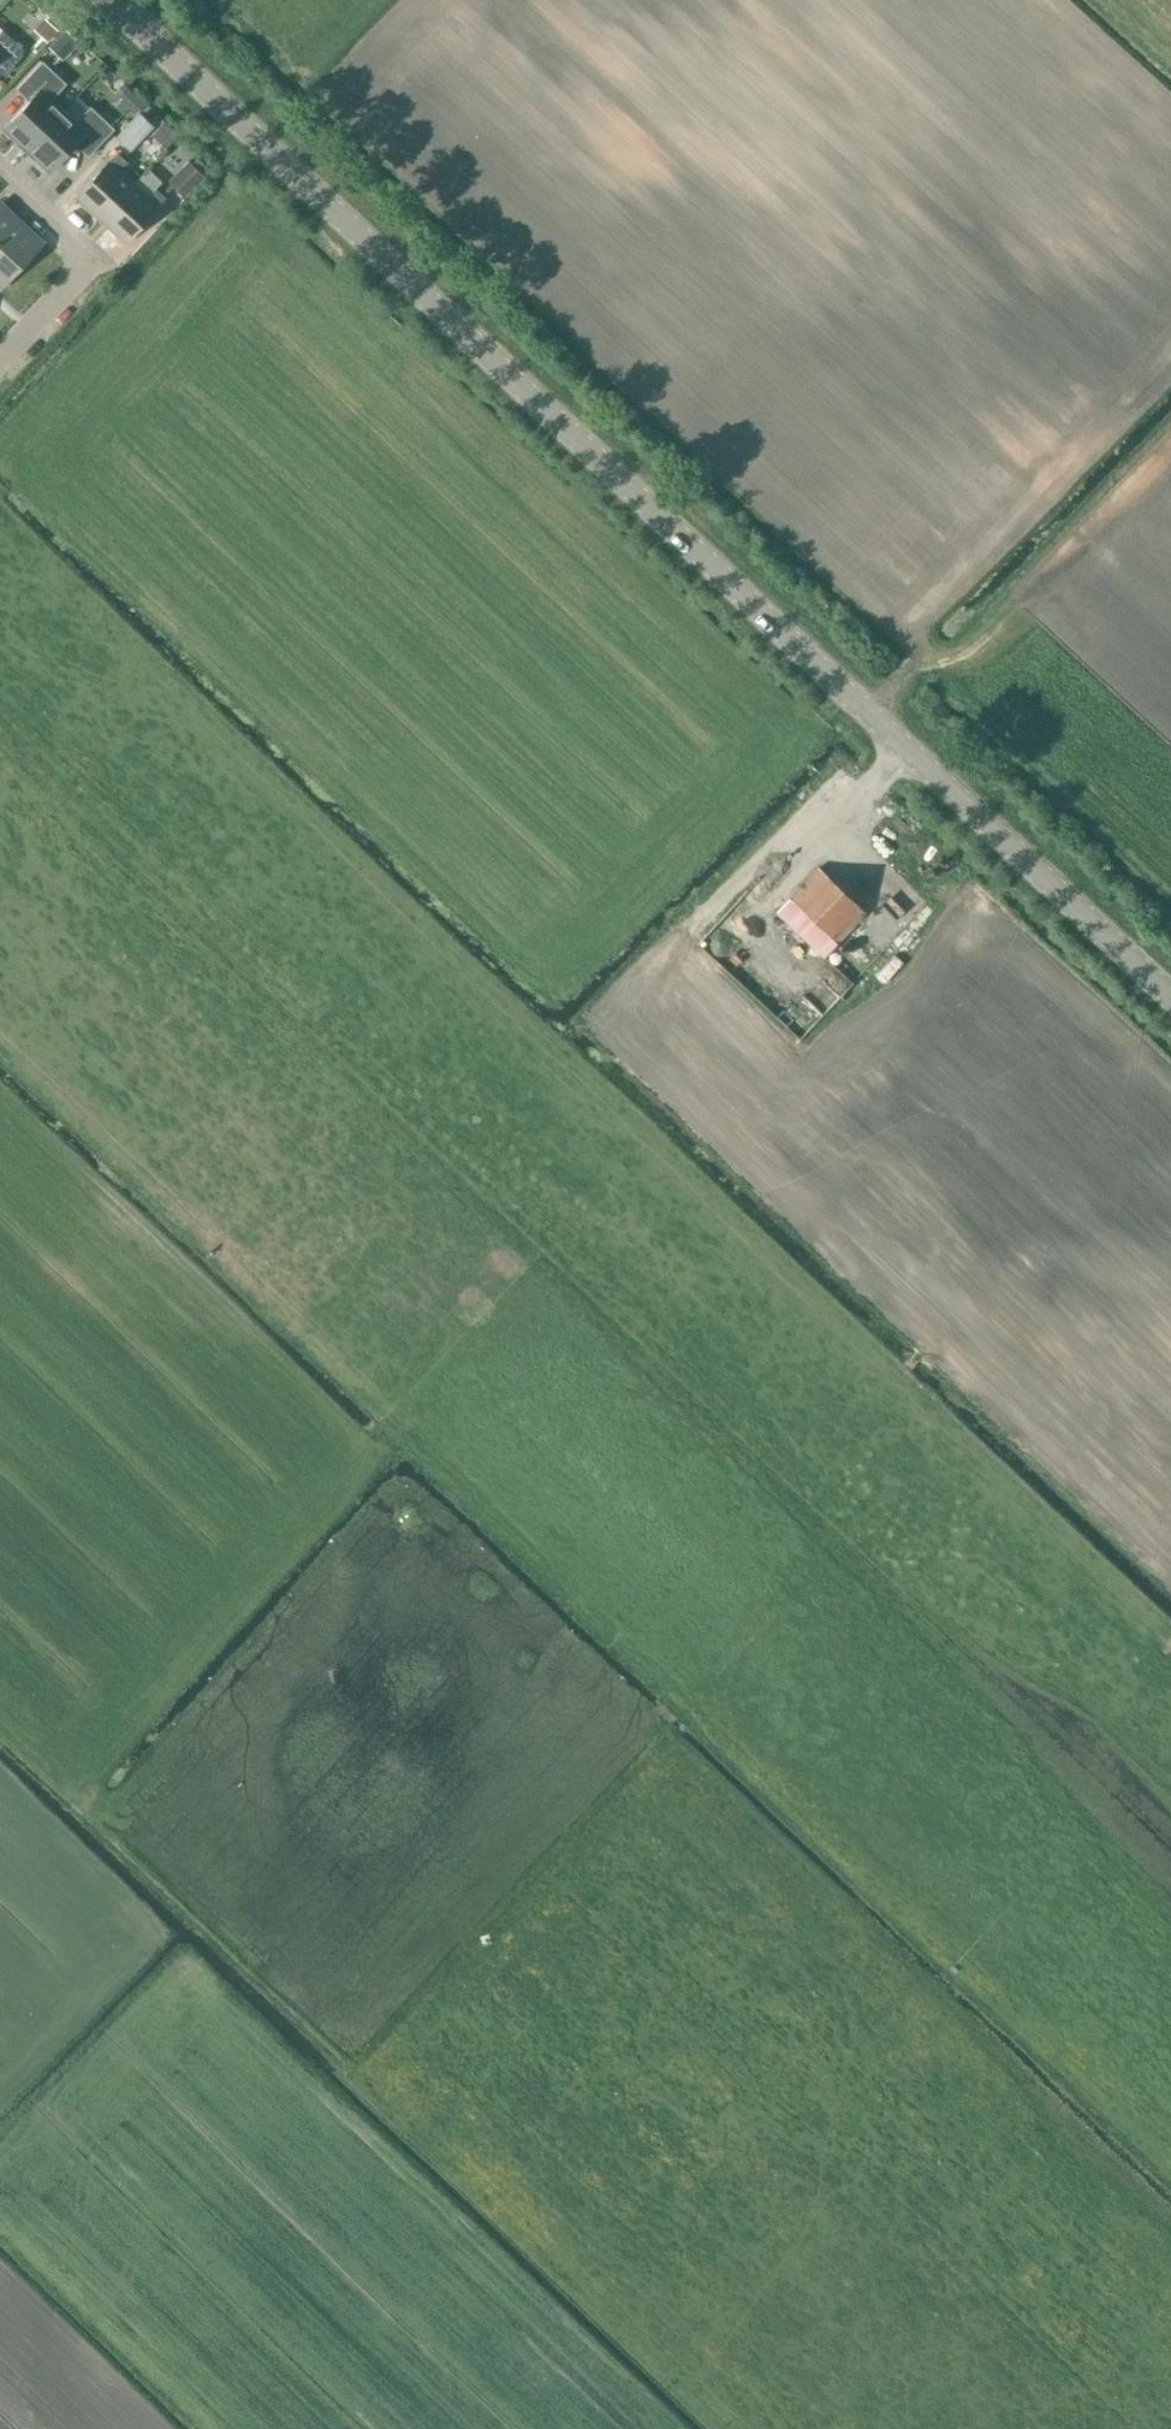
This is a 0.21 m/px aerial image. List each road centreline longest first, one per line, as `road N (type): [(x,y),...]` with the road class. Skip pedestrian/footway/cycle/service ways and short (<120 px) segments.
road 1 (tertiary): [(1170,1003),(106,0)]
road 2 (residential): [(0,170),(95,260),(0,362)]

